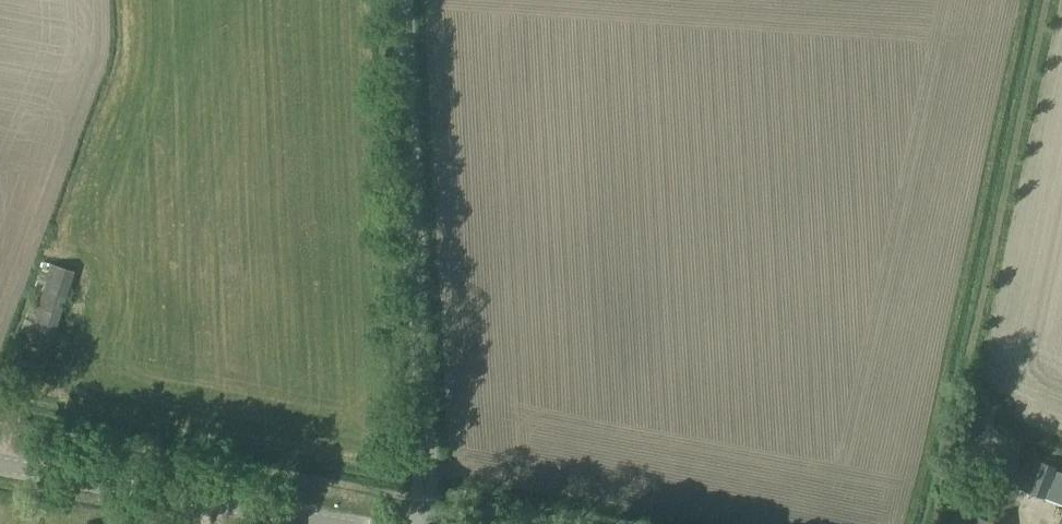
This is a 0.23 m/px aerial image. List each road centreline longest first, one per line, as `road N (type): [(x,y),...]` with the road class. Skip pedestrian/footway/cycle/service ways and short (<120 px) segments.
road 1 (tertiary): [(418,523),(426,489),(399,0)]
road 2 (secondary): [(327,523),(0,466)]

